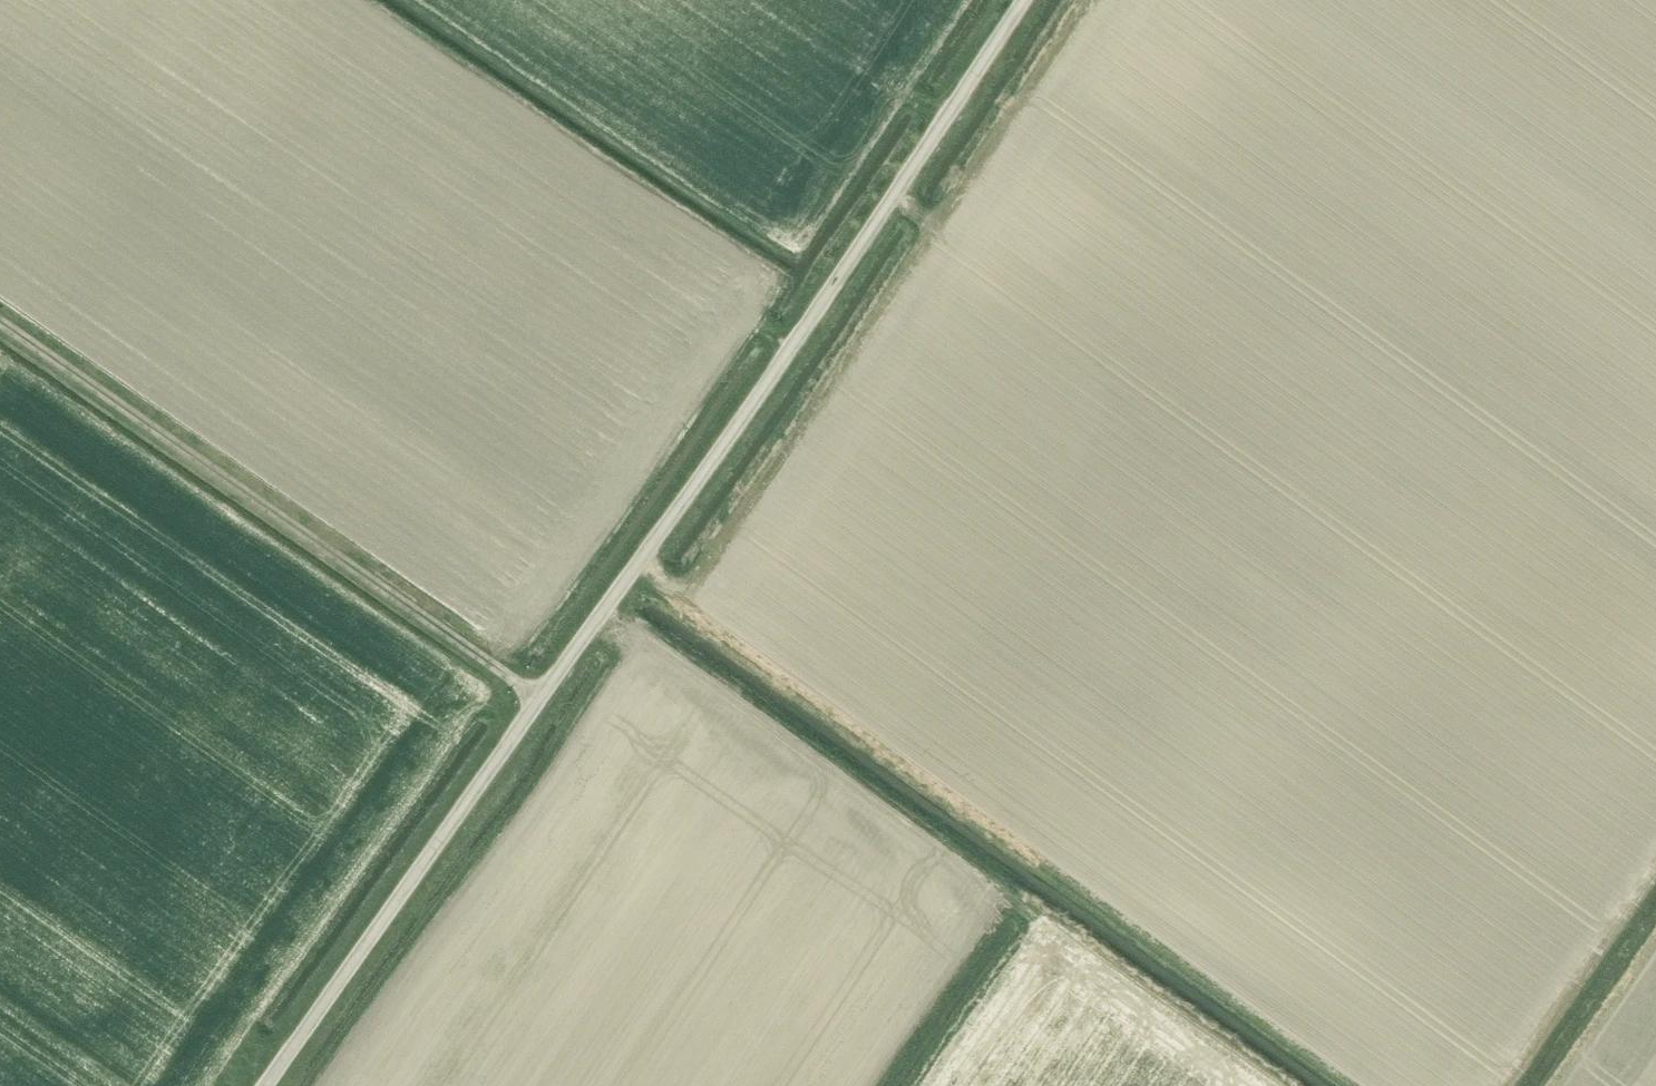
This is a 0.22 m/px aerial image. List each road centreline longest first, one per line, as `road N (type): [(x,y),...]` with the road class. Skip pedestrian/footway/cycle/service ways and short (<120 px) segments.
road 1 (unclassified): [(266,1085),(706,470),(1026,0)]

